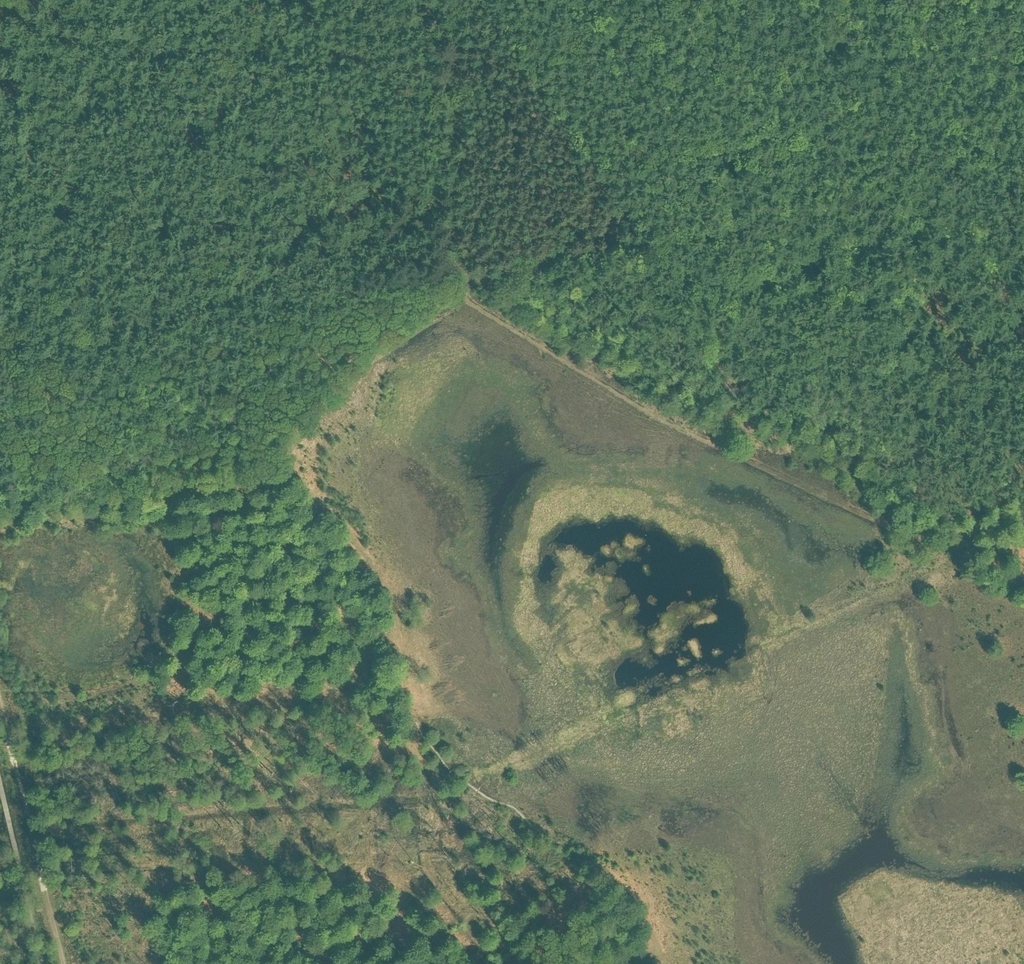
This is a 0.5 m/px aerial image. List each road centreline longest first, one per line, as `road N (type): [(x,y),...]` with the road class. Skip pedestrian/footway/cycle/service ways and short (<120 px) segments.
road 1 (track): [(0,511),(280,465)]
road 2 (track): [(63,963),(0,700)]

